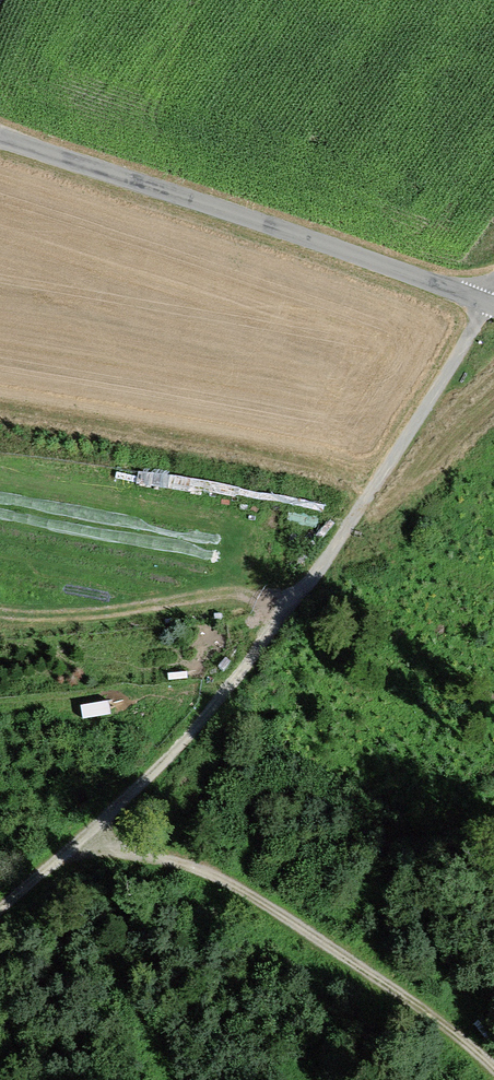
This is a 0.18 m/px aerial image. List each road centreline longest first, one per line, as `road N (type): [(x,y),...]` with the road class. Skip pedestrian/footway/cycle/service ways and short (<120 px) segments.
road 1 (track): [(487,301),(290,613),(210,709),(0,909)]
road 2 (unclassified): [(493,304),(0,138)]
road 3 (track): [(493,1074),(398,992),(255,899),(154,856),(72,845)]

